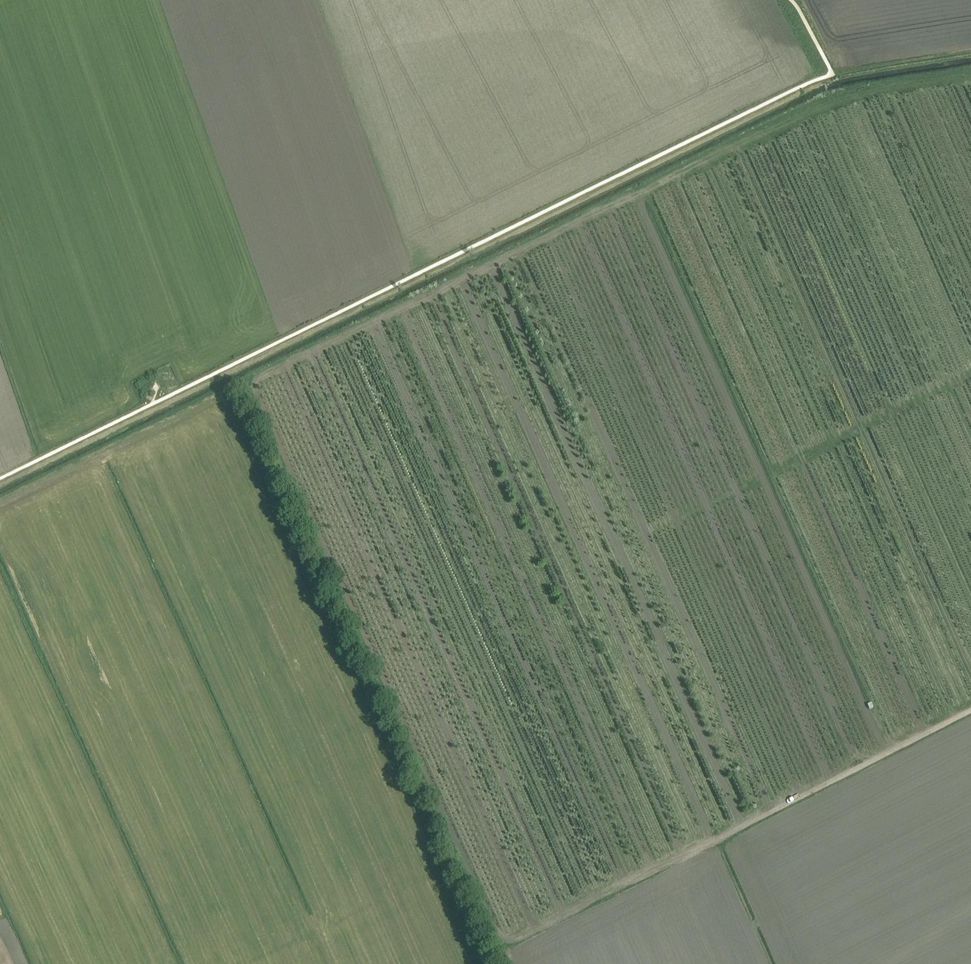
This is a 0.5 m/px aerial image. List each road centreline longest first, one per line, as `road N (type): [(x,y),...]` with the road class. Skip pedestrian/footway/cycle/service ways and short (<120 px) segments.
road 1 (track): [(605,898),(970,709)]

